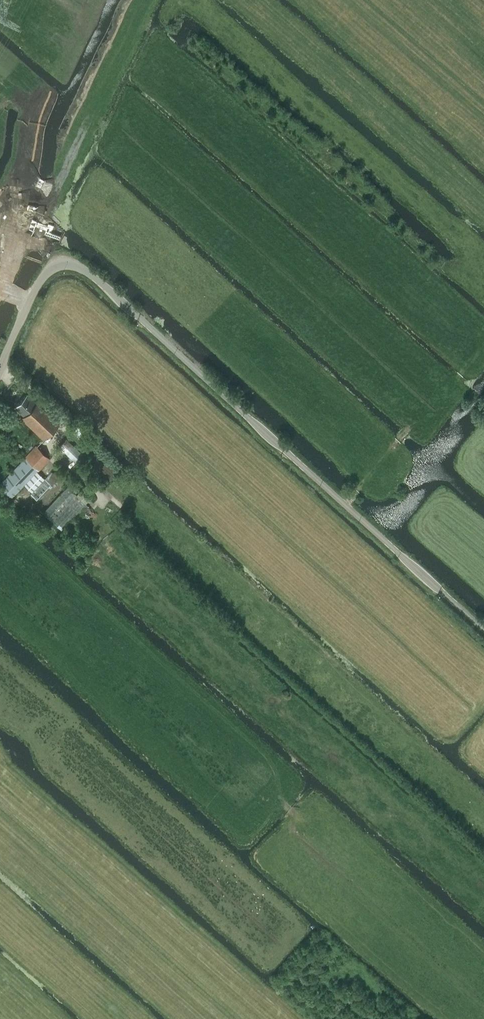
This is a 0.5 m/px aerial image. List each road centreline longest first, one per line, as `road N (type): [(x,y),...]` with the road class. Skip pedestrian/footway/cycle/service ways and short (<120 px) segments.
road 1 (tertiary): [(483,629),(78,266),(59,263),(41,279),(0,366)]

